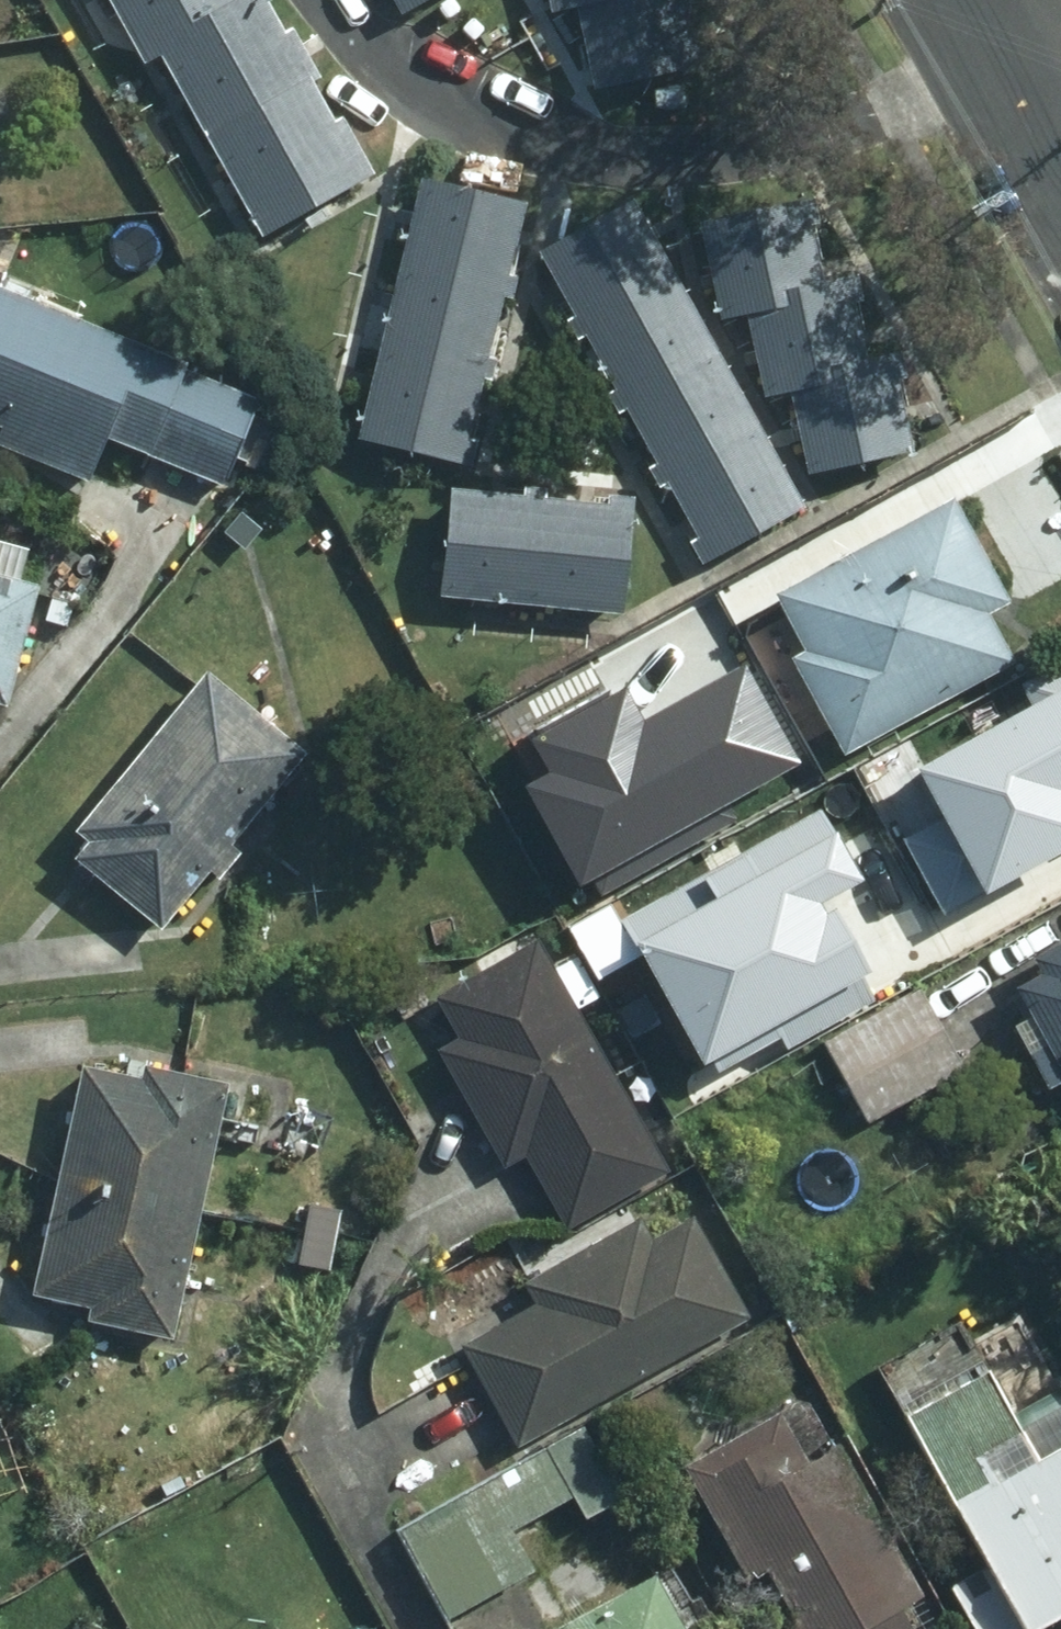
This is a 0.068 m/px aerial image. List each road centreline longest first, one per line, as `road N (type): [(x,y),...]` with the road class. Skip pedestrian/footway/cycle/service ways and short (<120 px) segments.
road 1 (residential): [(1060,155),(976,0)]

